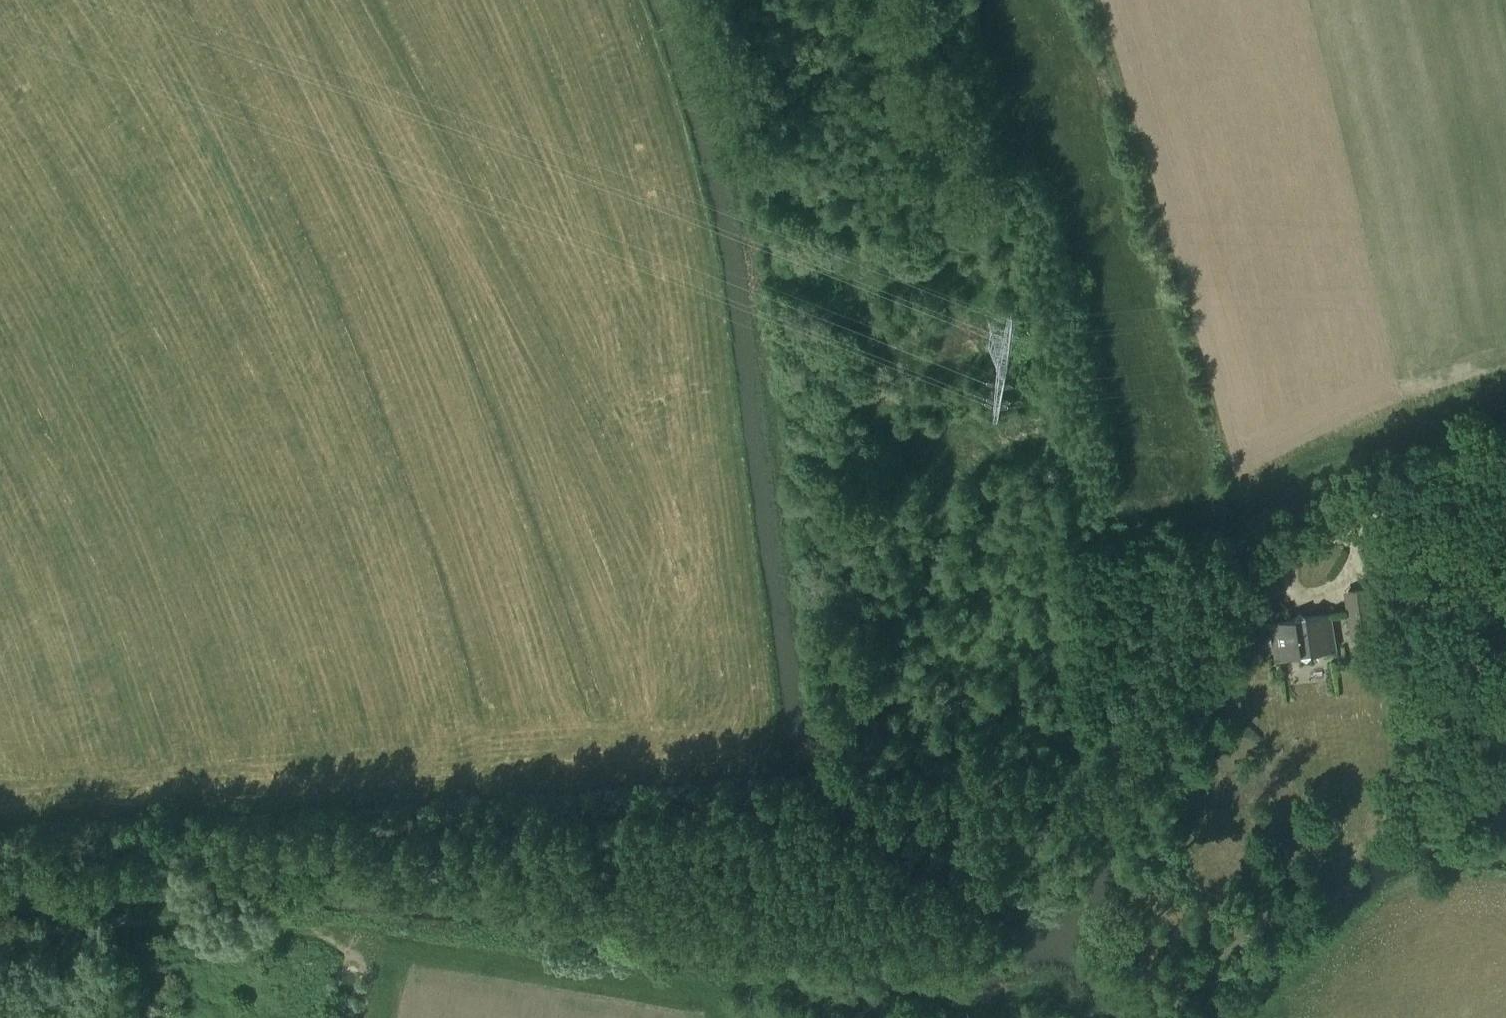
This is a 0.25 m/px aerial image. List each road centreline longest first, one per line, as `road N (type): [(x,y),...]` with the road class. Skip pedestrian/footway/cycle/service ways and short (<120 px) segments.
road 1 (track): [(0,935),(182,924),(333,932)]

